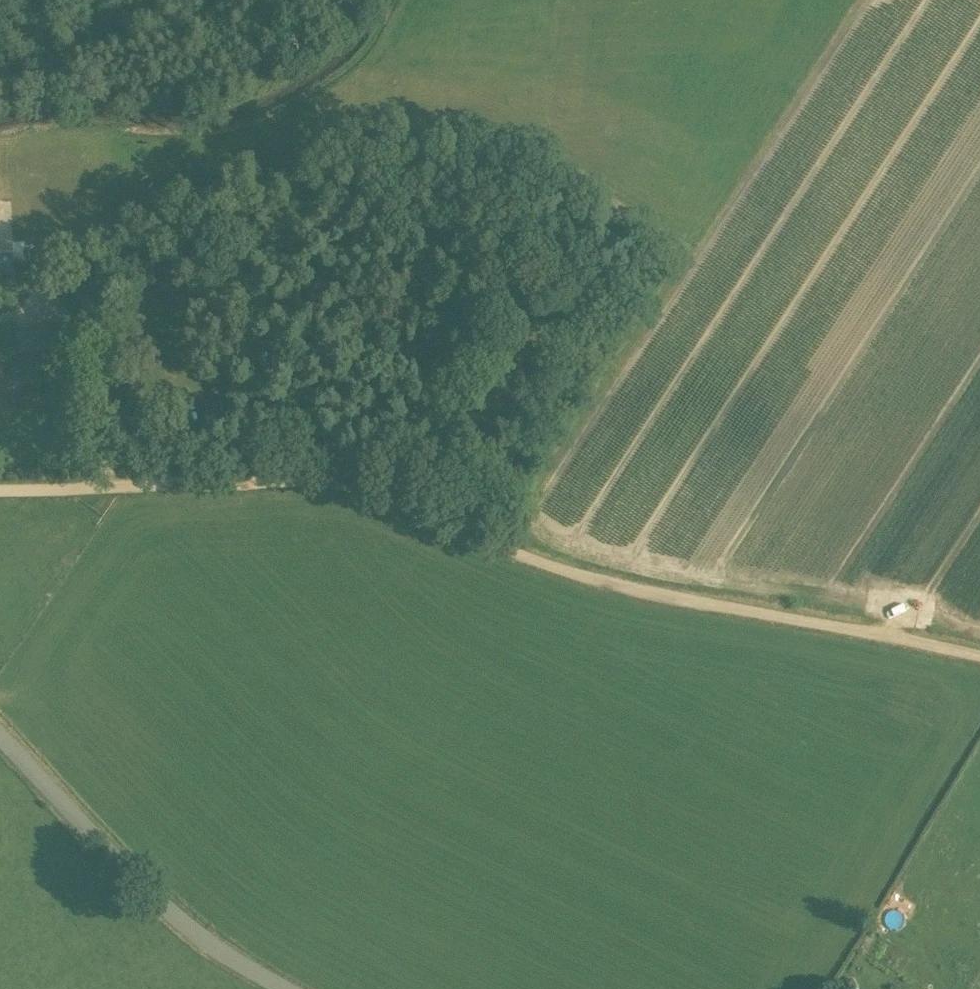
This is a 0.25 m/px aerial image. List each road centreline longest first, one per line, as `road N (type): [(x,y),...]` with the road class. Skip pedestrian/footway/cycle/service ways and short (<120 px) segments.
road 1 (track): [(0,488),(388,497),(547,580),(979,661)]
road 2 (unclassified): [(283,988),(233,962),(96,844),(0,739)]

